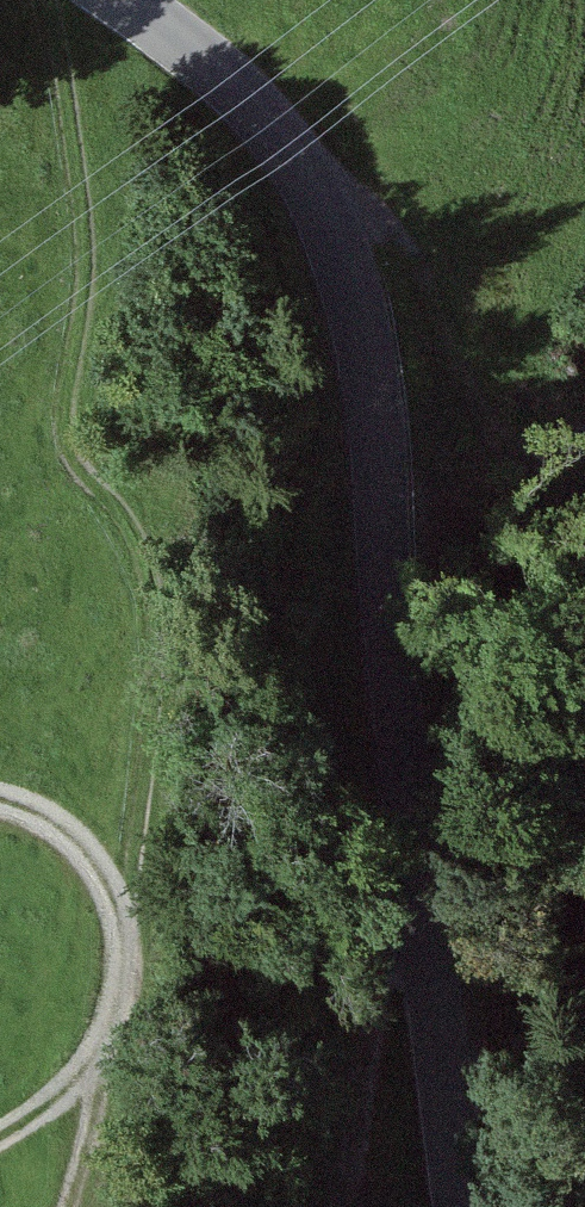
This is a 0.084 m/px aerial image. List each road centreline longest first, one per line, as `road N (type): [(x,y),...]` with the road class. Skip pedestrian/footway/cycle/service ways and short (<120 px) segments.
road 1 (tertiary): [(115,0),(250,99),(316,175),(371,357),(386,456),(403,764),(460,1206)]
road 2 (track): [(584,302),(455,300),(316,175)]
road 3 (track): [(0,1121),(101,1051),(126,902)]
road 4 (track): [(126,902),(0,795)]

